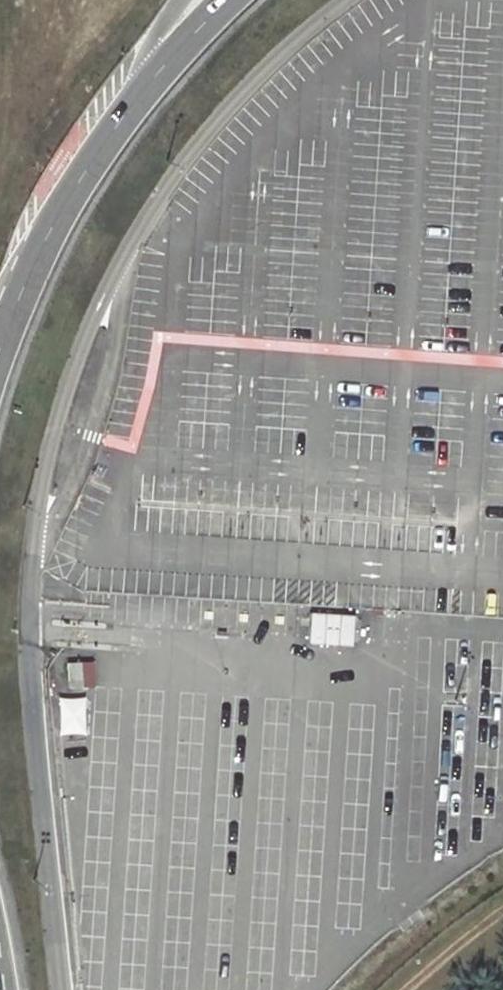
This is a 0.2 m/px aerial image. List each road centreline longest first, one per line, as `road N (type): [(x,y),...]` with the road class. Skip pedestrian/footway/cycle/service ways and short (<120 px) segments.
road 1 (primary): [(228,0),(99,149),(50,231),(0,347)]

